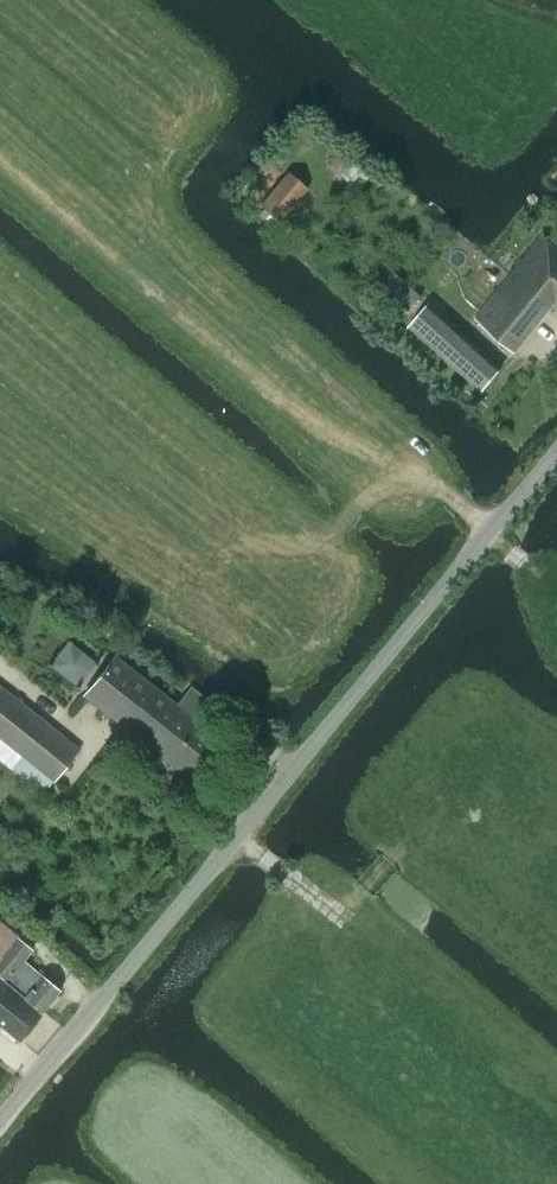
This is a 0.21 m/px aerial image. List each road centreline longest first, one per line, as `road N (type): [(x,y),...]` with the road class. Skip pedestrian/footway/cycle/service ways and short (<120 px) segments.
road 1 (unclassified): [(556,450),(0,1123)]

